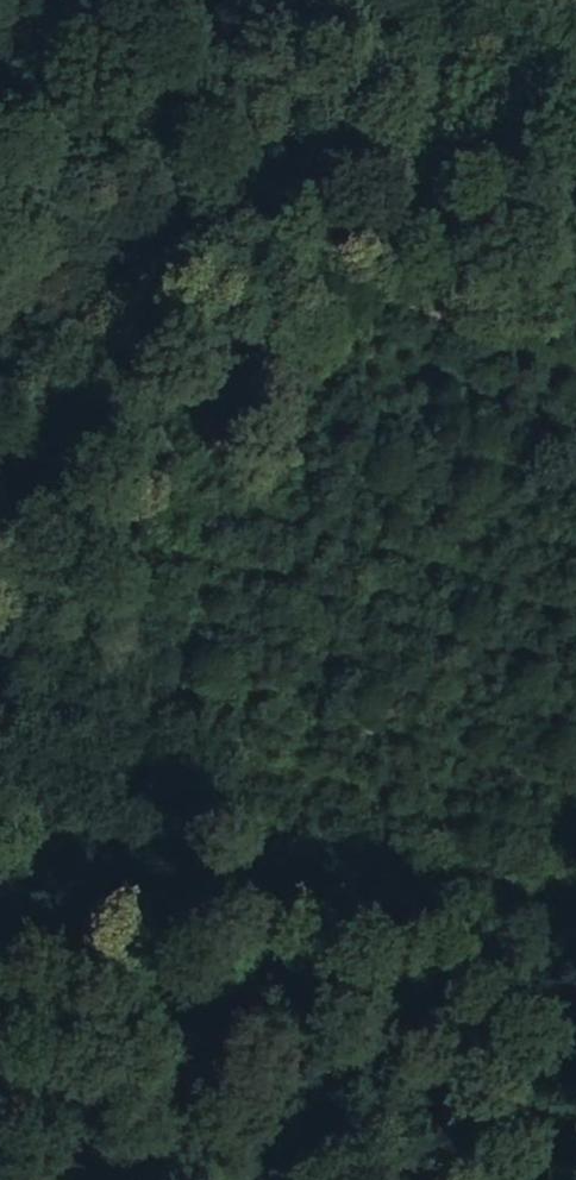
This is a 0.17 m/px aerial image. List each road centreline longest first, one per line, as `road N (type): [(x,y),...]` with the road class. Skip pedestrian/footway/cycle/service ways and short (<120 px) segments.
road 1 (track): [(575,84),(227,0)]

